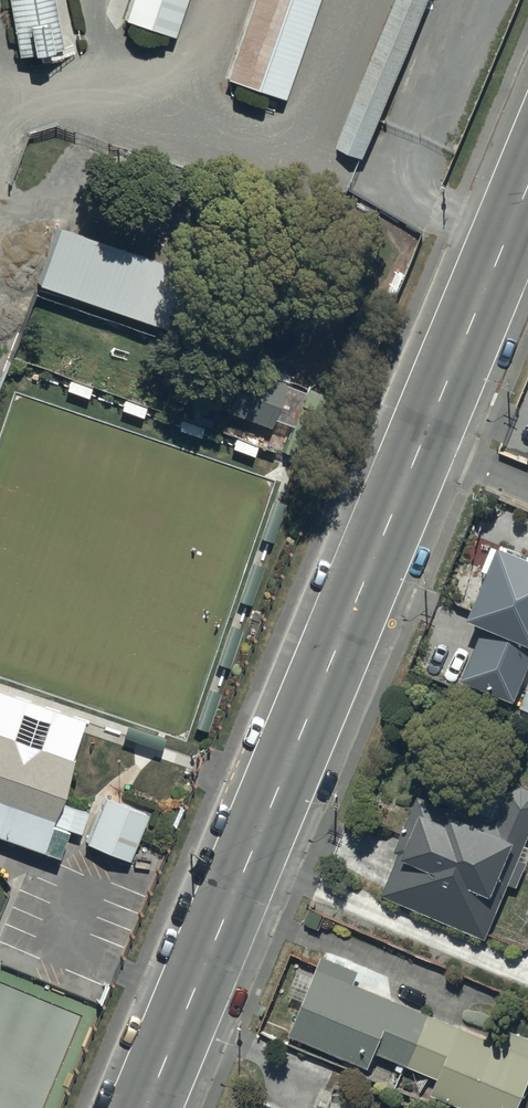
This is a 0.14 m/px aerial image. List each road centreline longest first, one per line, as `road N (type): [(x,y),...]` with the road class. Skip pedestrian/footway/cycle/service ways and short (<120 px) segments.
road 1 (tertiary): [(420,441),(145,1107)]
road 2 (tertiary): [(527,179),(420,441)]

